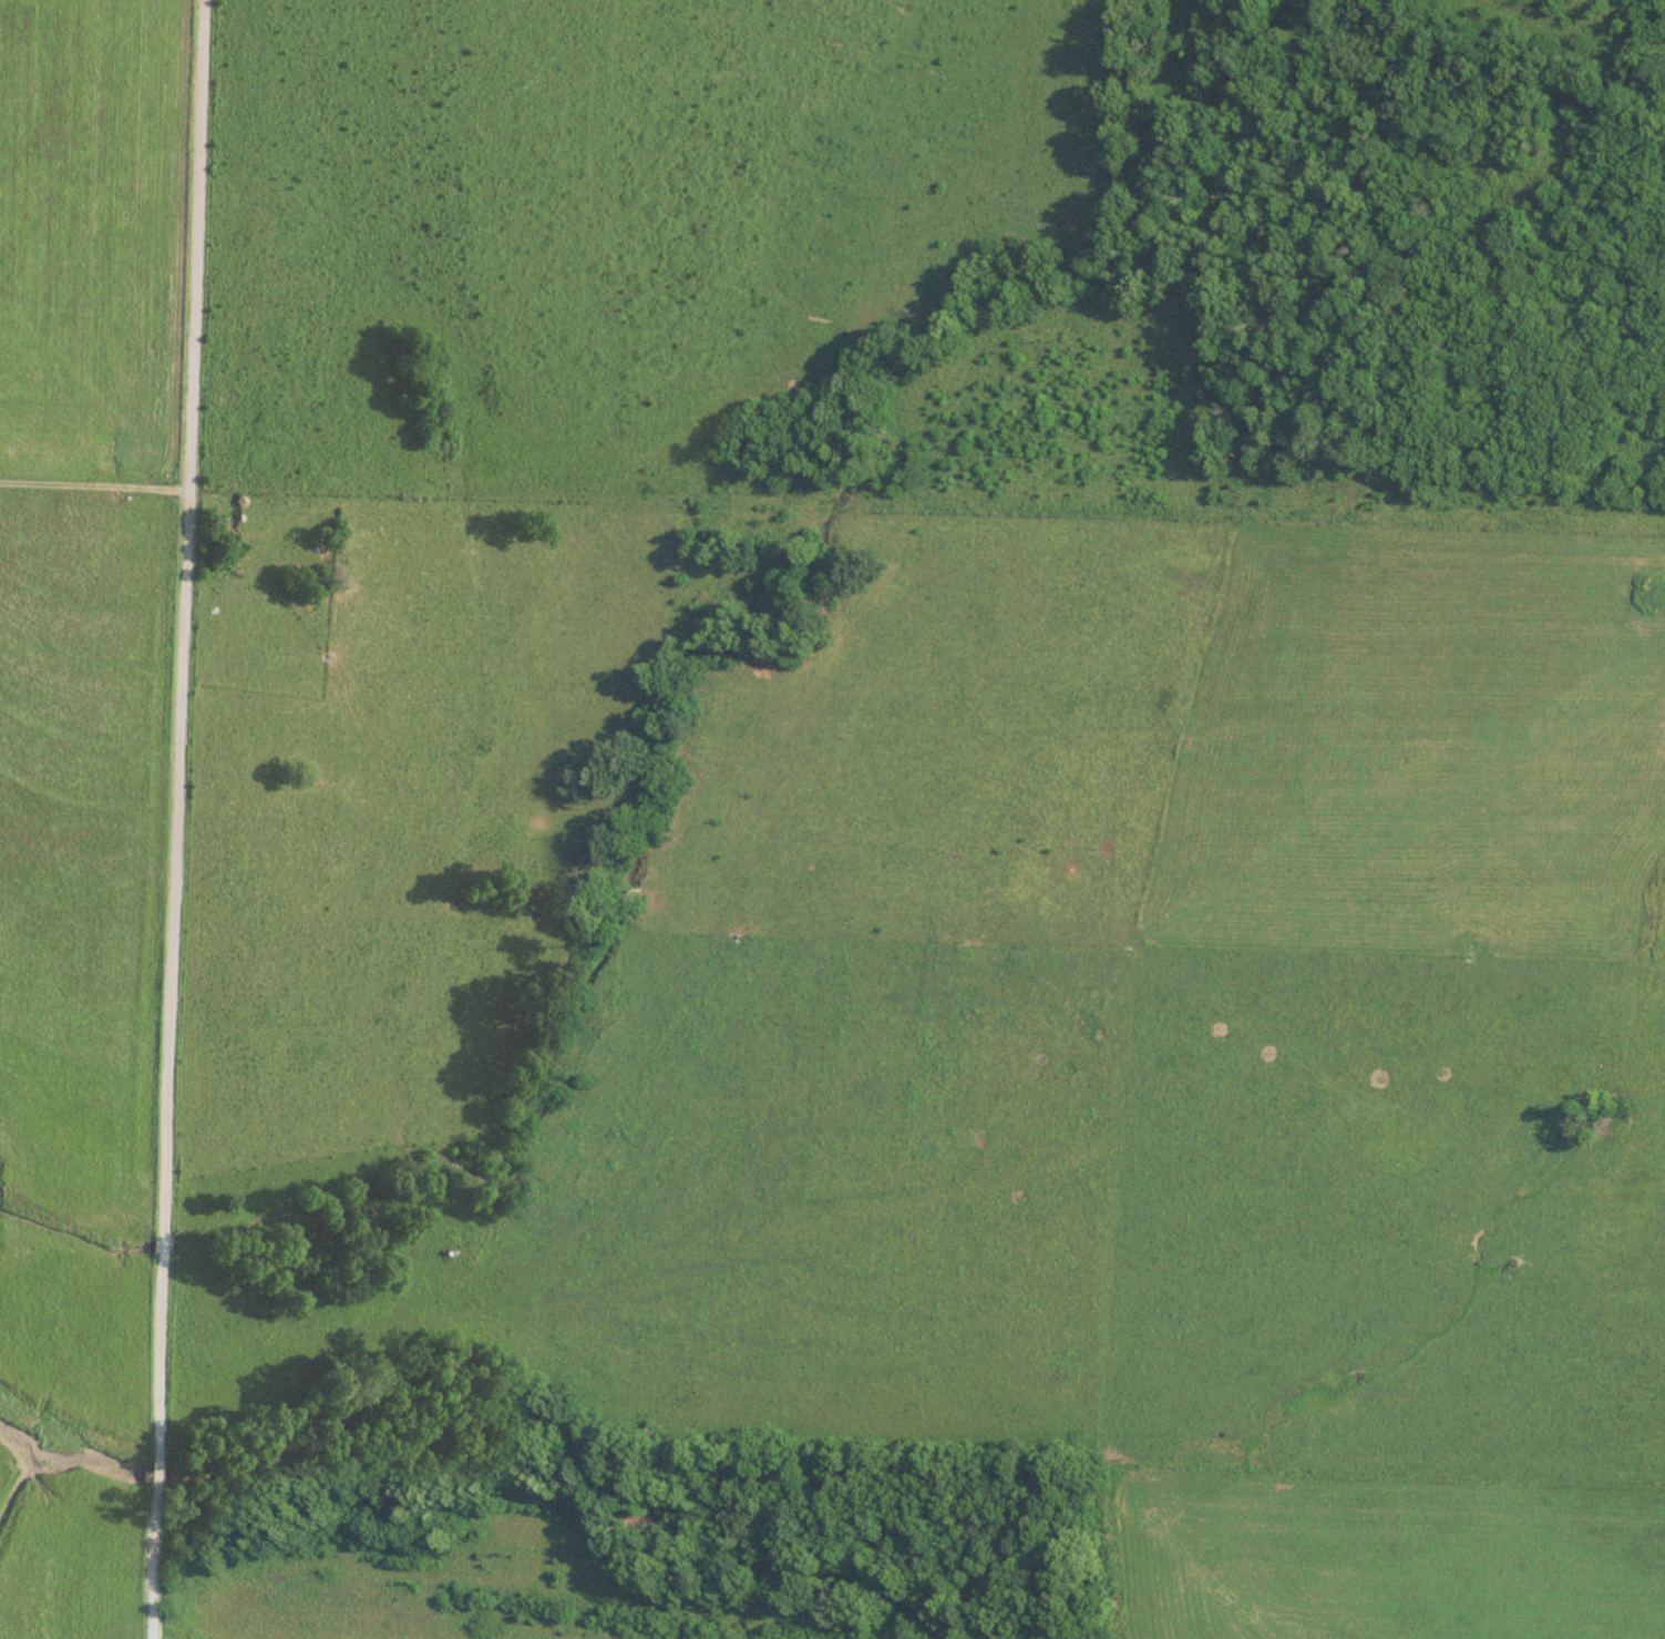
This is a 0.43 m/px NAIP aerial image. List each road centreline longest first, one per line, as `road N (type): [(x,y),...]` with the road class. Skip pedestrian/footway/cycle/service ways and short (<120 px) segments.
road 1 (residential): [(150,1638),(205,0)]
road 2 (residential): [(0,487),(189,495)]

